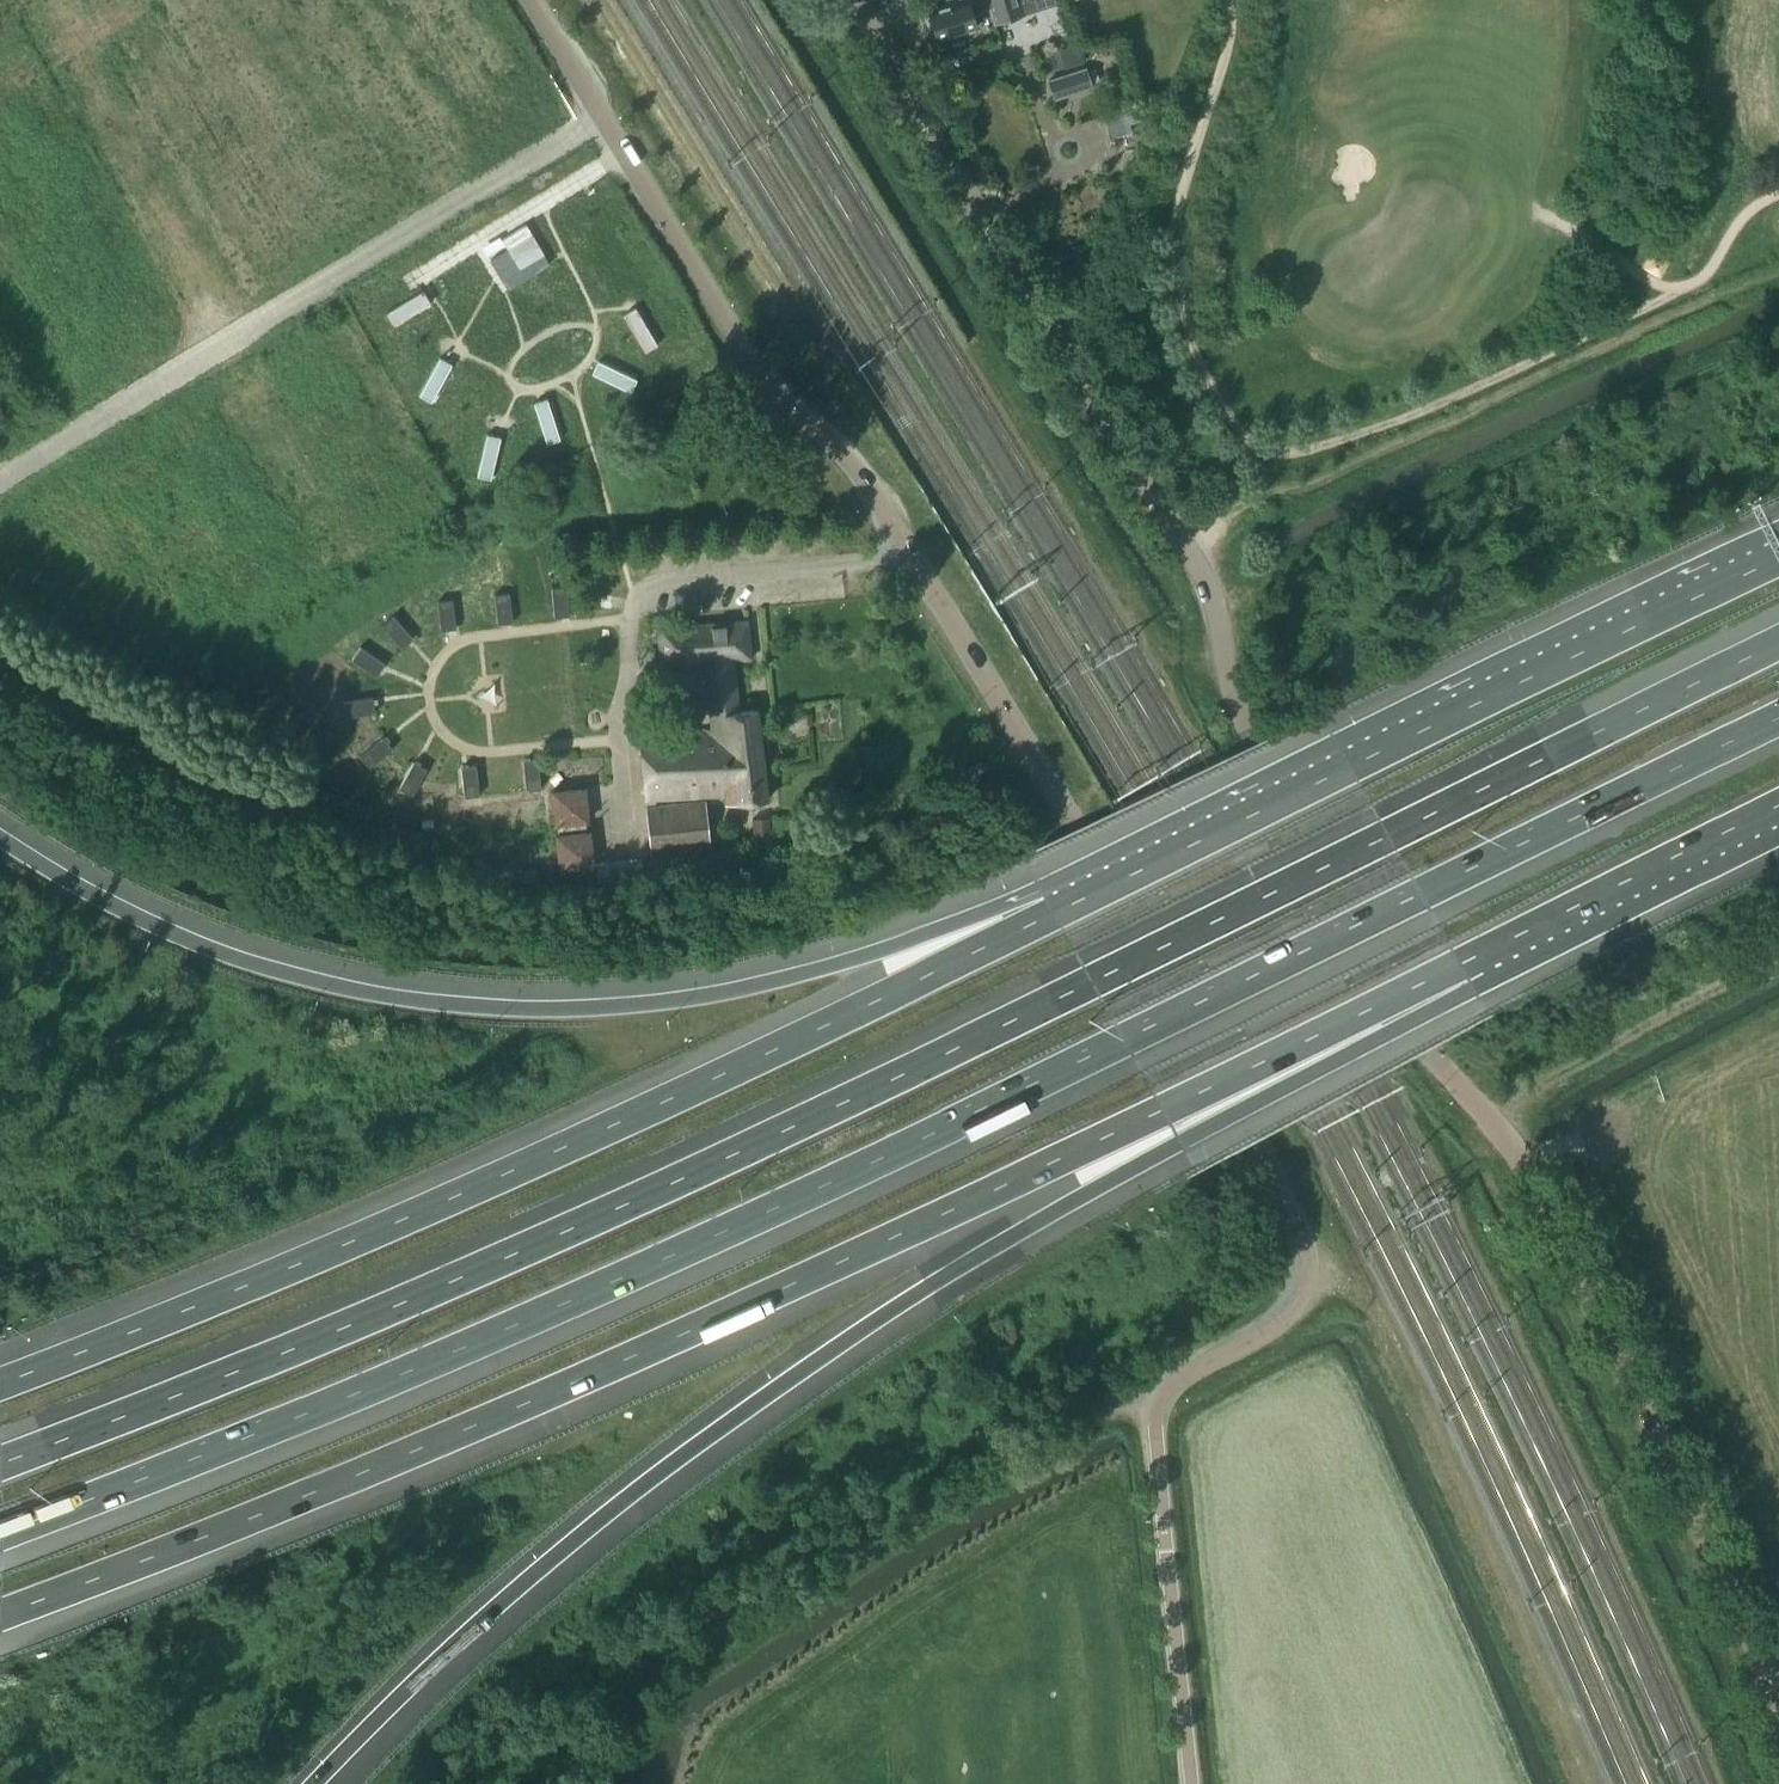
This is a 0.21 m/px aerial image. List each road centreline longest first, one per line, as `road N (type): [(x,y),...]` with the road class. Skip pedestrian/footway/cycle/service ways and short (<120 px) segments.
road 1 (unclassified): [(1192,1783),(1150,1429),(1155,1403),(1280,1324),(1298,1302),(1308,1256),(1259,1146),(858,466),(759,373),(533,0)]
road 2 (motorway): [(0,1547),(261,1440),(1121,1045),(1778,717)]
road 3 (motorway): [(1778,642),(741,1152),(266,1360),(0,1466)]
road 4 (unclassified): [(1778,1705),(1526,1165),(1429,1054),(1249,739),(1225,675),(1208,584),(874,42),(864,0)]
road 5 (motorway): [(0,1620),(626,1361),(1471,961)]
road 6 (motorway): [(317,1783),(460,1637),(593,1521),(759,1399),(905,1302),(1471,961)]
road 7 (motorway): [(1053,908),(480,1183),(0,1385)]
road 8 (motorway): [(1053,908),(783,981),(655,1003),(456,1009),(361,996),(168,935),(0,843)]
road 9 (motorway): [(1778,560),(1053,908)]
road 10 (track): [(1184,545),(1263,499),(1778,282)]
road 11 (motorway): [(1471,961),(1778,805)]
road 12 (track): [(0,667),(127,730),(313,801)]

